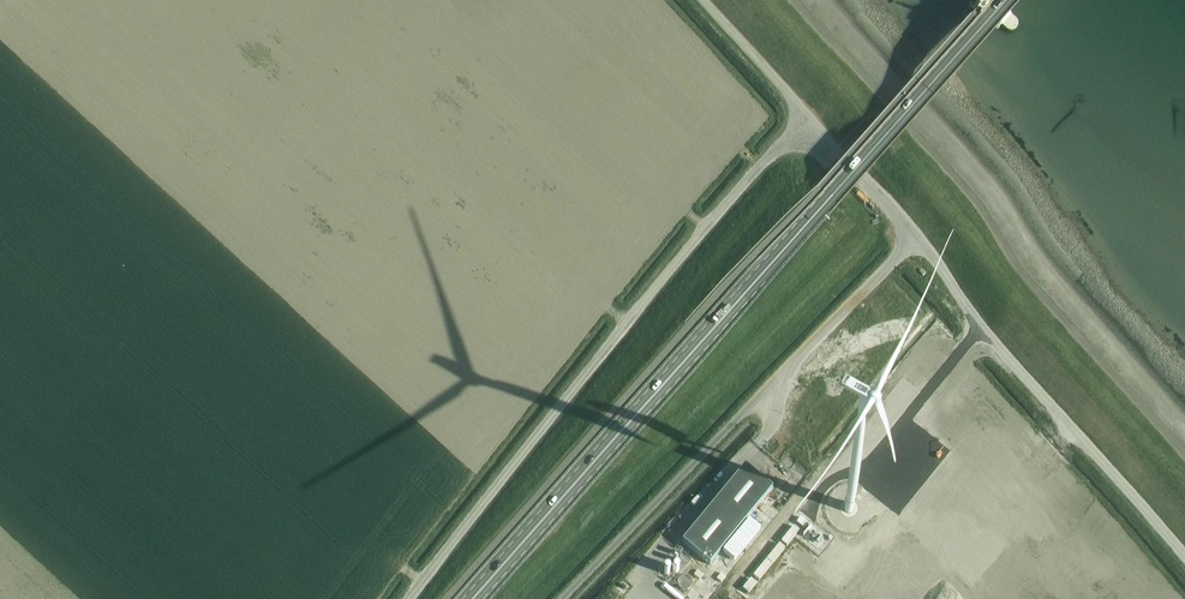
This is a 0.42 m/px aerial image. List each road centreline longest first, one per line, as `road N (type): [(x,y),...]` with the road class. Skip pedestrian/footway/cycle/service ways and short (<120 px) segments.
road 1 (primary): [(470,598),(1001,0)]
road 2 (unclassified): [(409,598),(700,237),(806,120)]
road 3 (unclassified): [(1184,558),(980,325),(916,235),(806,120)]
road 4 (track): [(1071,433),(931,558)]
road 5 (unclassified): [(806,120),(702,0)]

